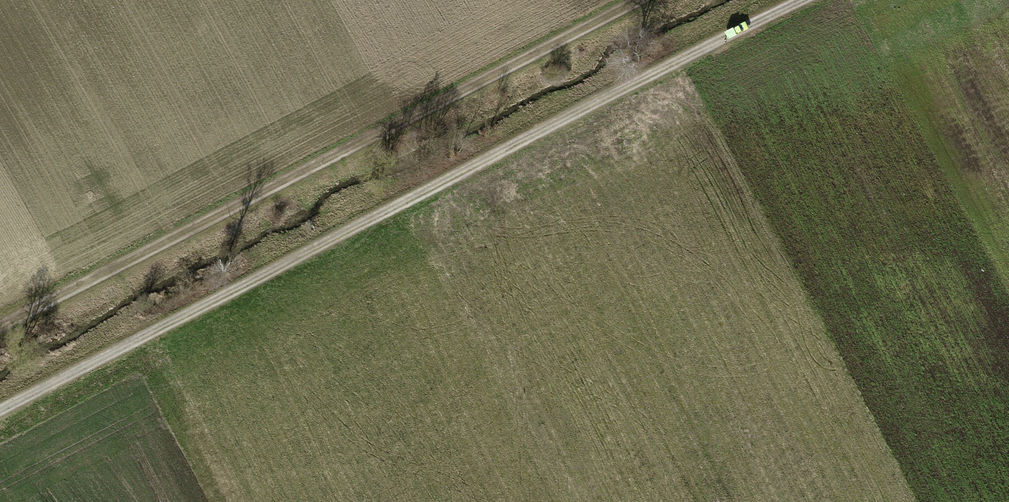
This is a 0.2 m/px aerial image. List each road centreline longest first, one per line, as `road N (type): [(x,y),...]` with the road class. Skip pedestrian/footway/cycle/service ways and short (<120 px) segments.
road 1 (track): [(803,0),(0,411)]
road 2 (track): [(639,0),(0,328)]

